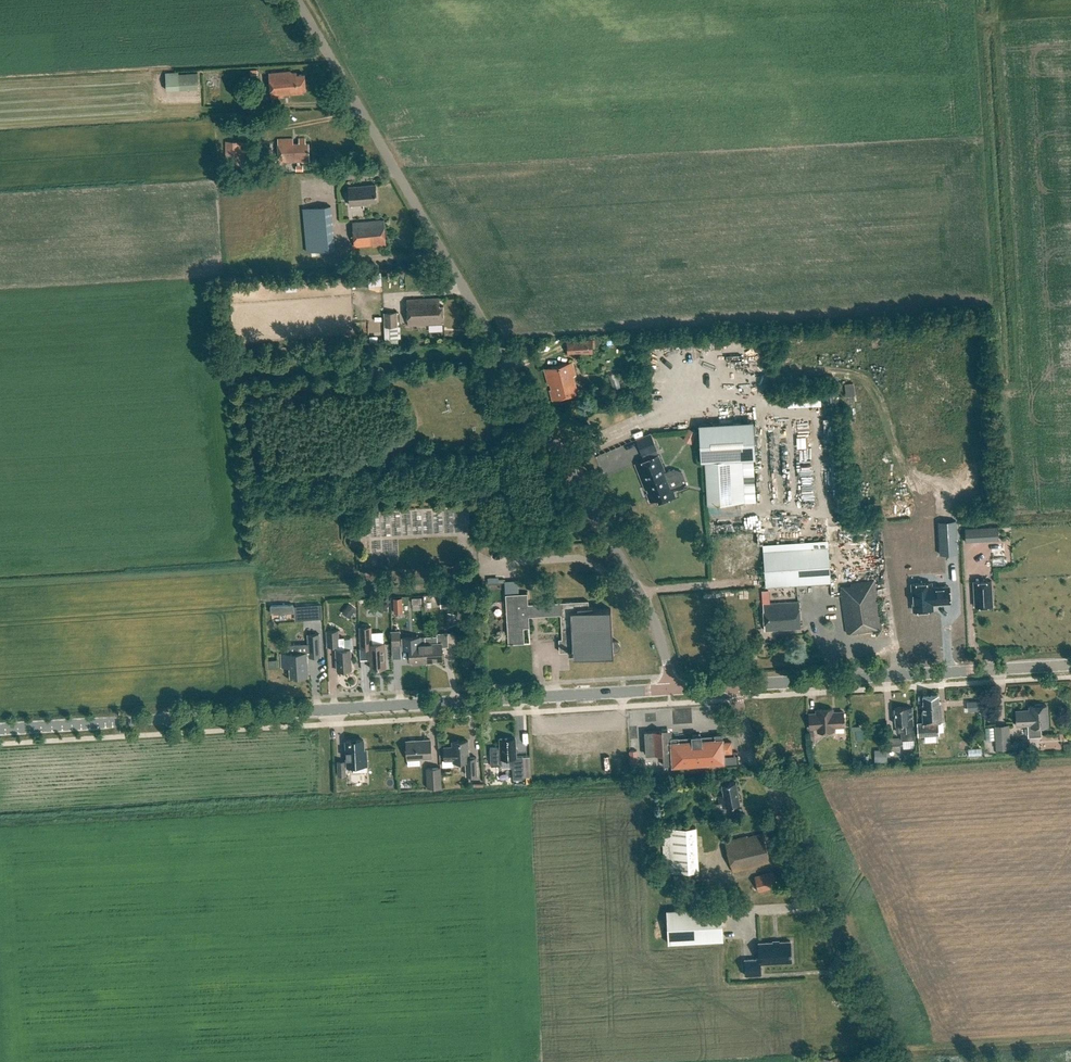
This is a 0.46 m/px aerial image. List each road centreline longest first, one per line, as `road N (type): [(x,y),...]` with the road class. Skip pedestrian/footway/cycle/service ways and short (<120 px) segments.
road 1 (unclassified): [(671,690),(654,618),(297,0)]
road 2 (tertiary): [(119,723),(671,690)]
road 3 (unclassified): [(894,1061),(736,686)]
road 4 (tertiary): [(736,686),(1070,666)]

